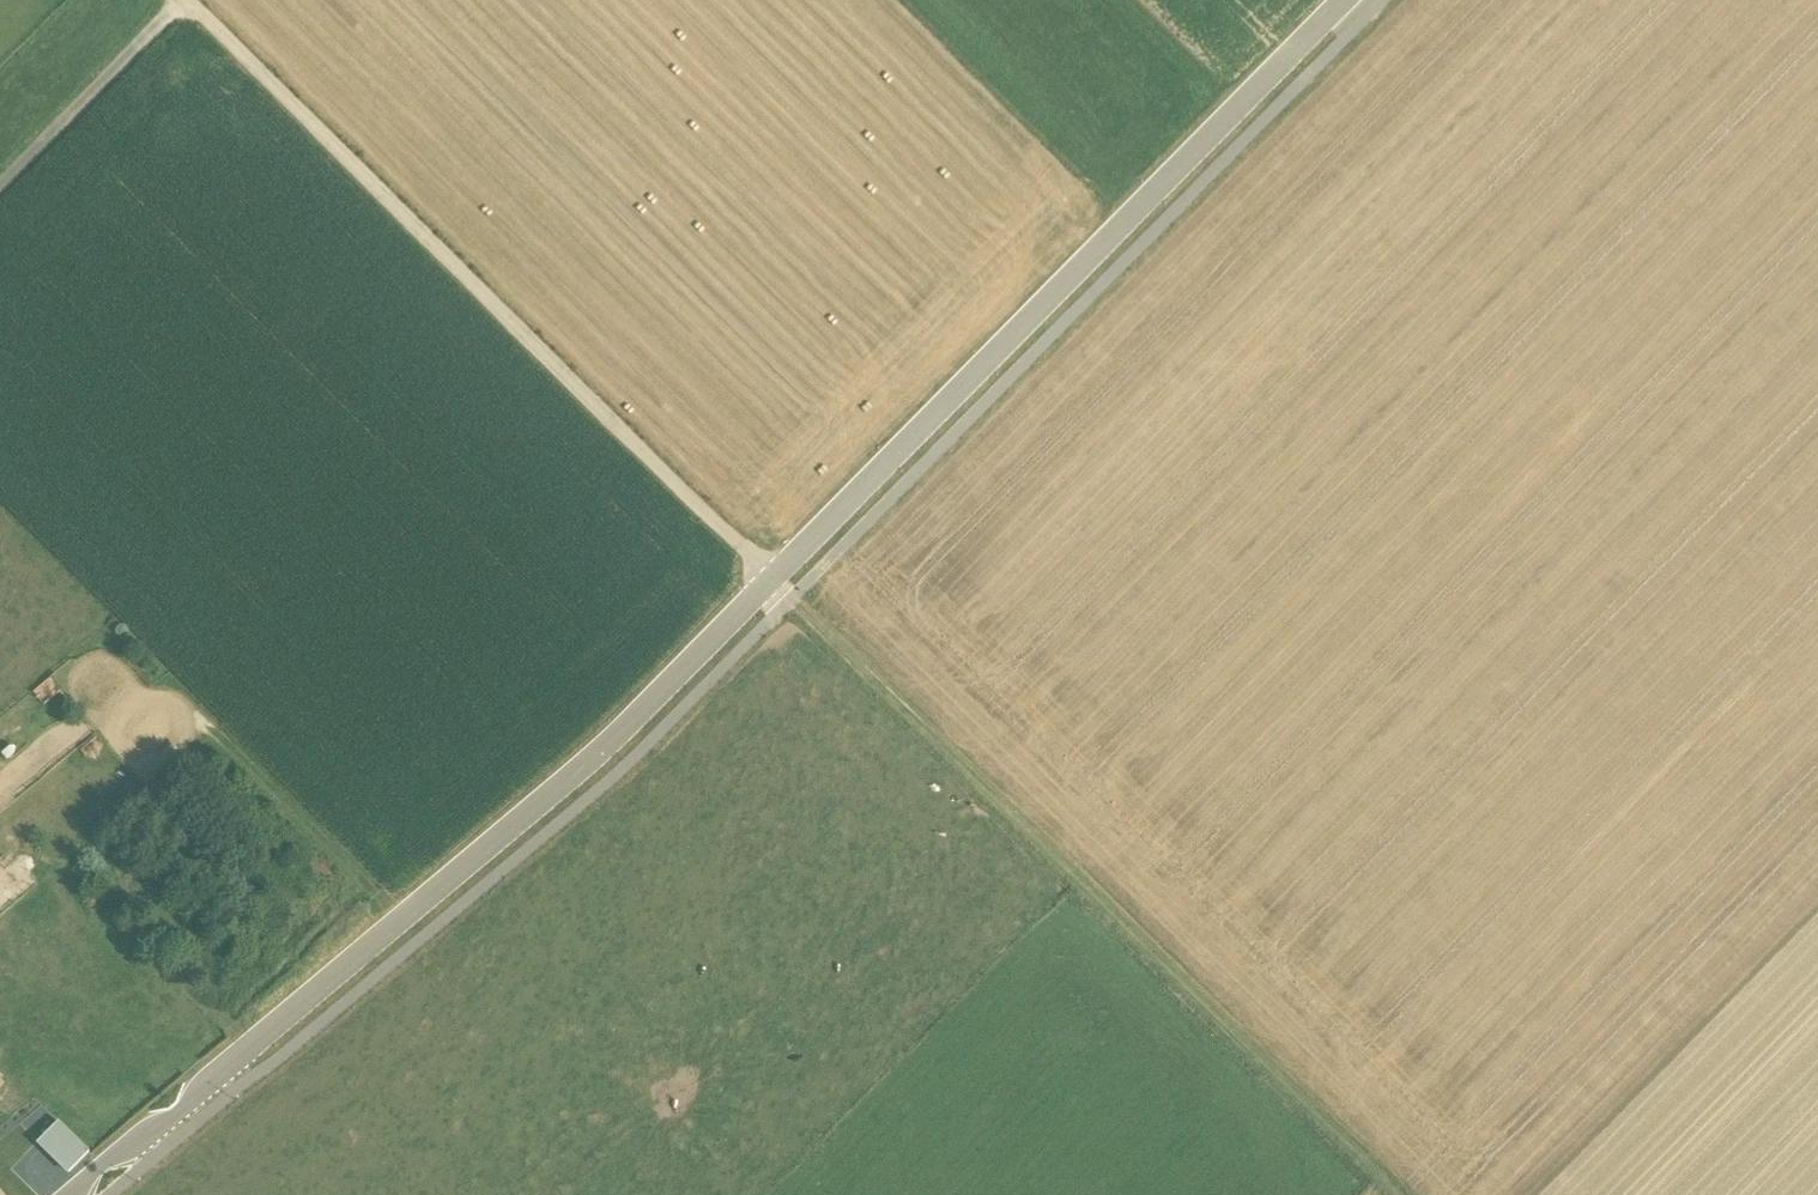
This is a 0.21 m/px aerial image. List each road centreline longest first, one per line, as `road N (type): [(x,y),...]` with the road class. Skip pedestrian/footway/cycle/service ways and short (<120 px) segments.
road 1 (unclassified): [(99,1166),(181,1113),(537,801),(1342,0)]
road 2 (track): [(186,0),(1395,1194)]
road 3 (track): [(196,9),(0,208)]

